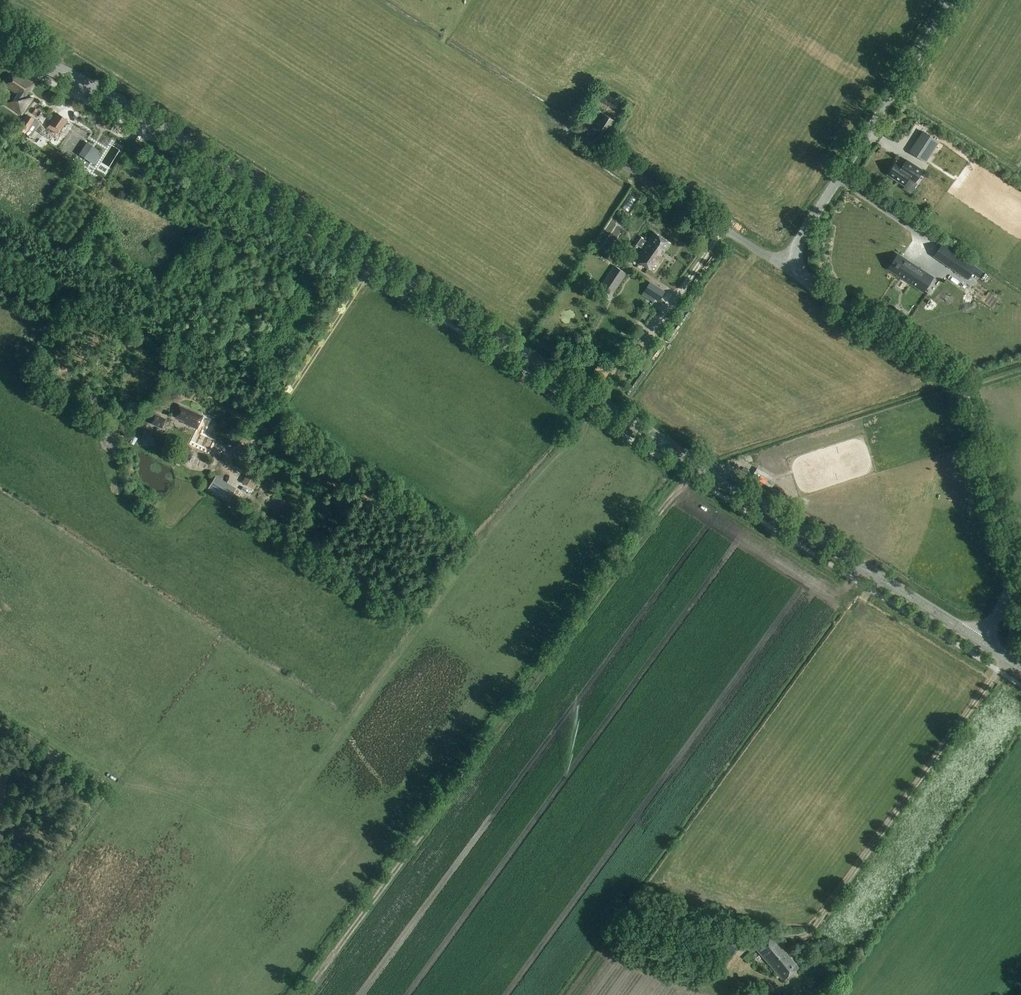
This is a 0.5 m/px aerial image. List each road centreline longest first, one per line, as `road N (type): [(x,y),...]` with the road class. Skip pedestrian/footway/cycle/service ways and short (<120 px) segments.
road 1 (tertiary): [(979,639),(215,160),(0,41)]
road 2 (track): [(694,461),(298,994)]
road 3 (track): [(253,853),(459,568),(600,402)]
road 4 (tertiary): [(979,639),(1006,597),(1012,563),(960,386),(929,357),(805,281),(798,264)]
road 5 (track): [(1008,659),(809,931)]
road 6 (tertiary): [(798,264),(805,232),(952,0)]
road 7 (track): [(377,265),(266,424),(240,447),(219,441)]
road 8 (residential): [(798,264),(776,261),(608,155)]
road 9 (track): [(570,994),(610,939),(710,974)]

